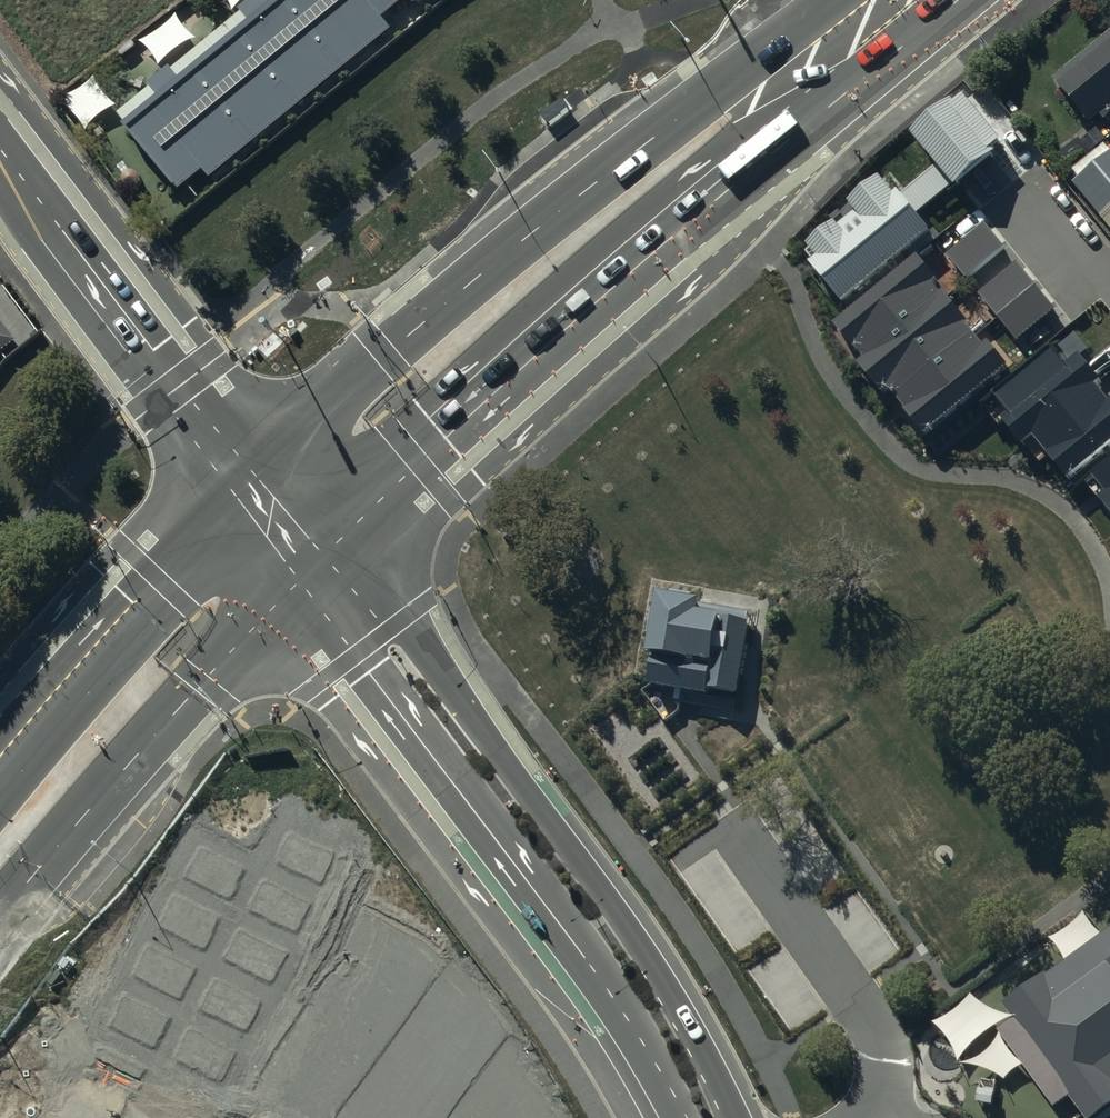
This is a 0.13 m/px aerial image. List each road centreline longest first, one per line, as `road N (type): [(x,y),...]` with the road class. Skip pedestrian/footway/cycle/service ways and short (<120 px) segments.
road 1 (primary): [(948,0),(416,459),(313,566)]
road 2 (primary): [(246,477),(384,352),(826,0)]
road 3 (residential): [(313,566),(403,620),(640,945),(733,1117)]
road 4 (residential): [(681,1117),(623,1013),(534,917),(342,667),(313,566)]
road 5 (primary): [(313,566),(0,917)]
road 6 (residential): [(0,152),(246,477)]
road 7 (primary): [(0,760),(246,477)]

